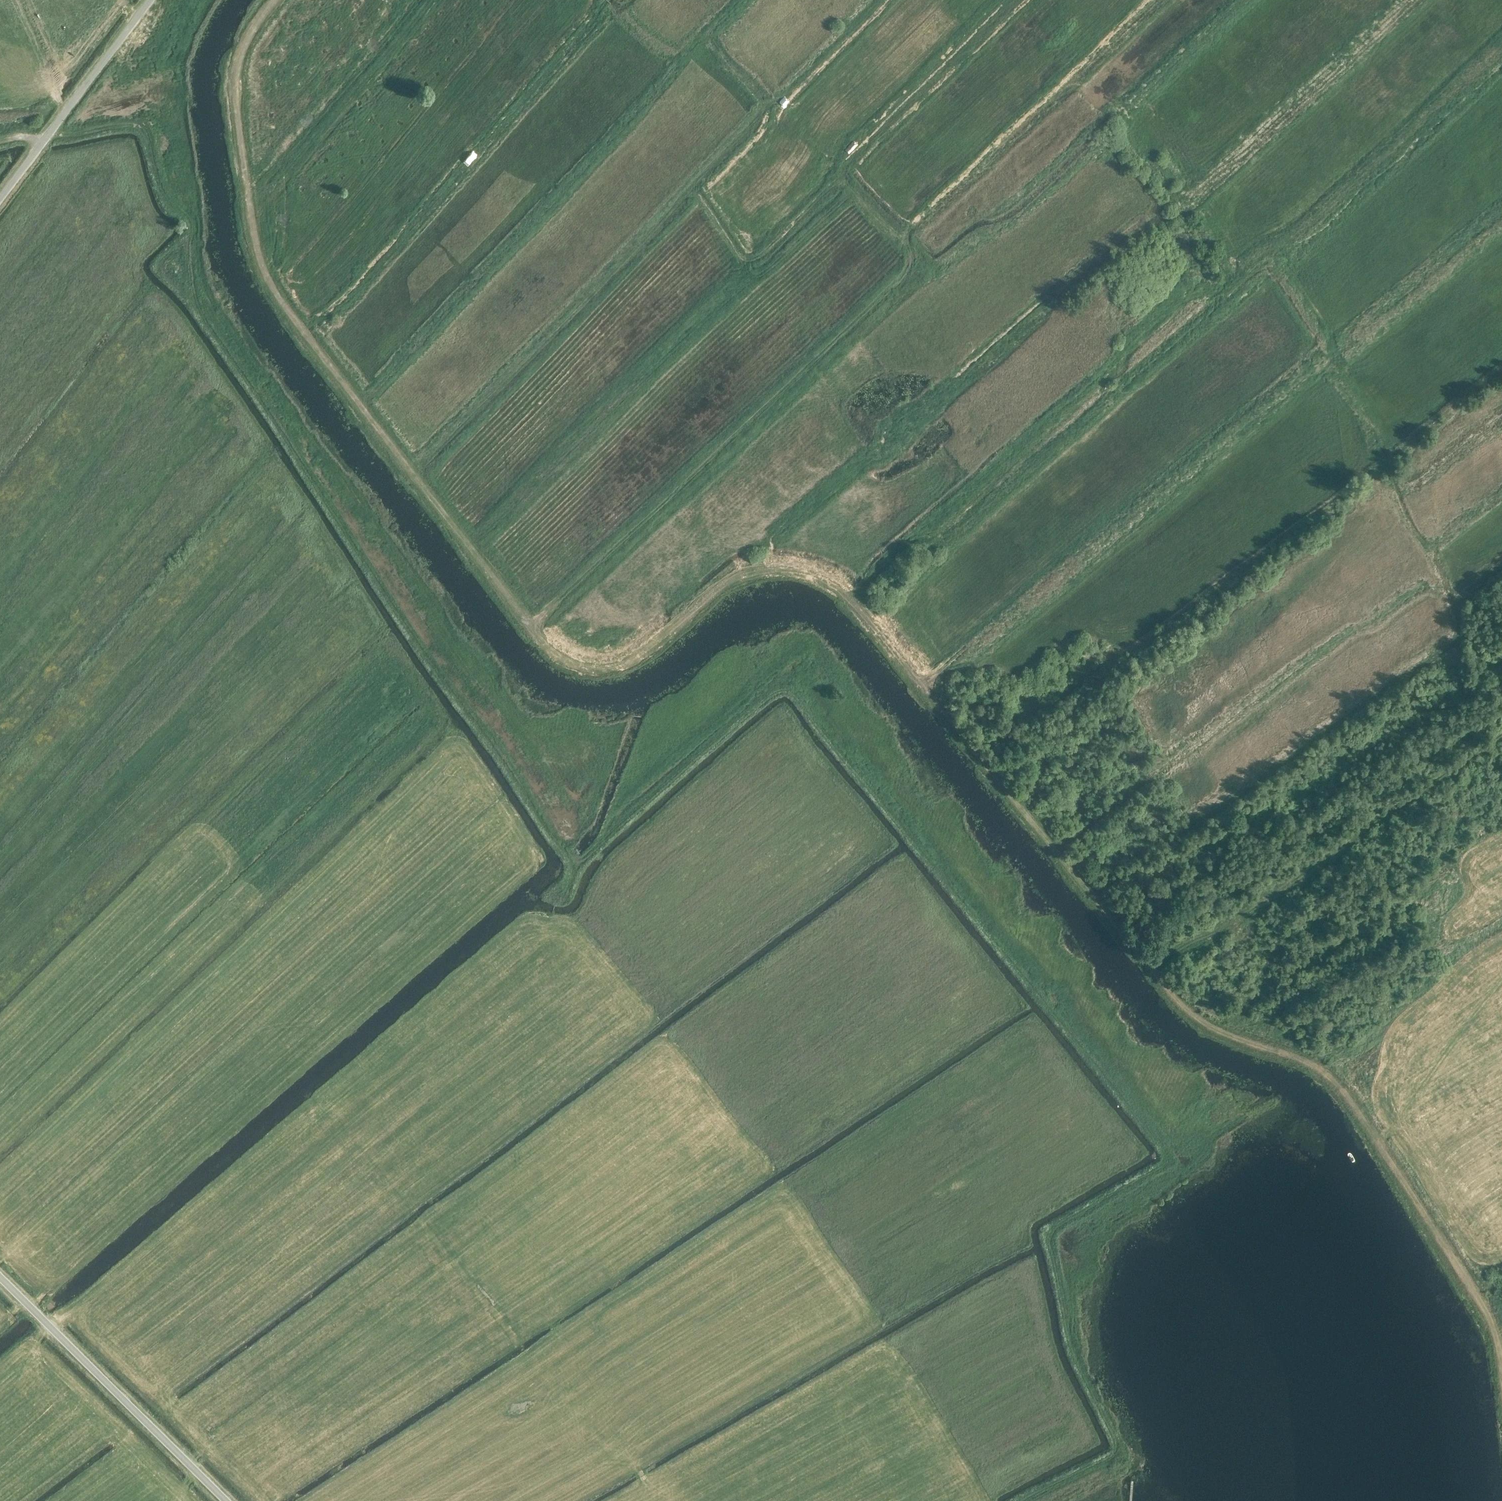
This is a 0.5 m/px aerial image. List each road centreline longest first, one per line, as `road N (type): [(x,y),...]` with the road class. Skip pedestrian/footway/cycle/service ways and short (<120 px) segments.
road 1 (track): [(1501,1364),(1482,1306),(1344,1090),(1307,1063),(1188,1013),(833,584),(790,568),(740,573),(637,657),(607,667),(572,663),(543,643),(265,274),(234,75),(273,0)]
road 2 (unclassified): [(226,1500),(0,1277)]
road 3 (tertiary): [(0,197),(150,0)]

